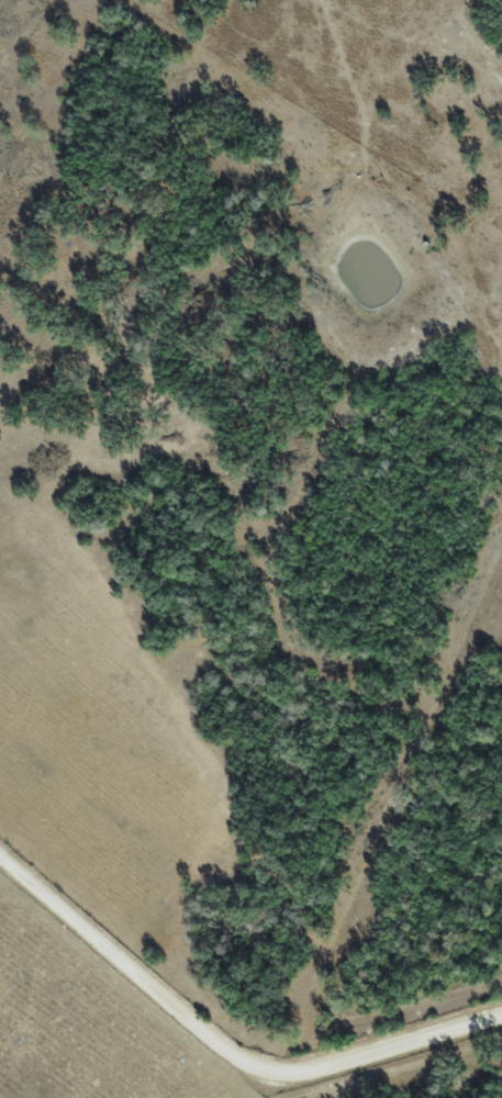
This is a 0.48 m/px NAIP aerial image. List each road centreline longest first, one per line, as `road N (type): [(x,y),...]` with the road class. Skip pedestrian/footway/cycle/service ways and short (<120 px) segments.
road 1 (residential): [(501,1014),(325,1064),(268,1064),(216,1037),(0,850)]

